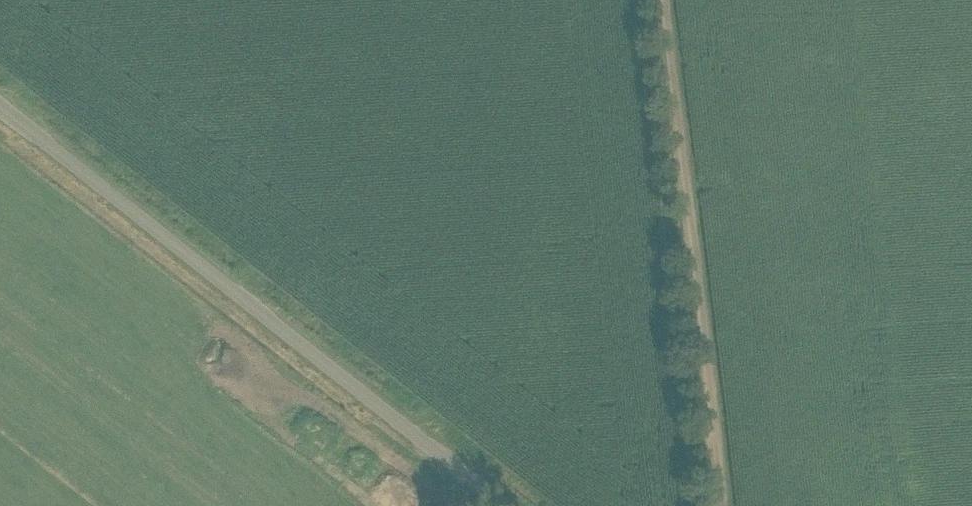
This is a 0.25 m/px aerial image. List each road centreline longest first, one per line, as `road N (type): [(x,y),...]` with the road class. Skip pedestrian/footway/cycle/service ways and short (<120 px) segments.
road 1 (unclassified): [(504,505),(0,108)]
road 2 (track): [(720,505),(662,0)]

